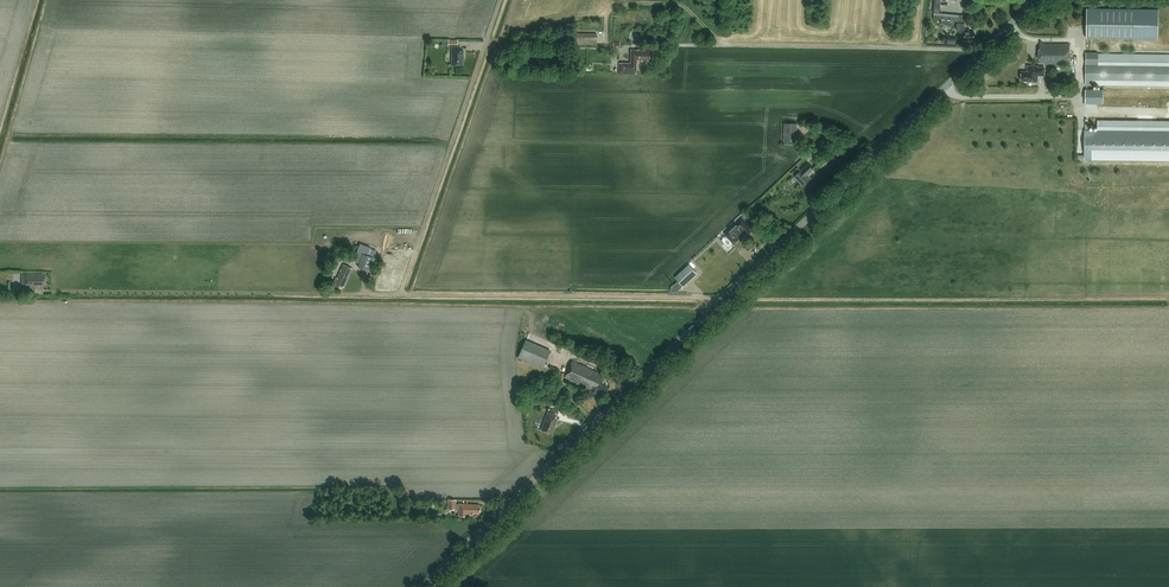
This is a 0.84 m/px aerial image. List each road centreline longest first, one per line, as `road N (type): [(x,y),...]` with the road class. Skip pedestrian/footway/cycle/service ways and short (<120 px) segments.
road 1 (tertiary): [(418,586),(1035,0)]
road 2 (track): [(723,299),(34,291)]
road 3 (track): [(502,0),(403,295)]

